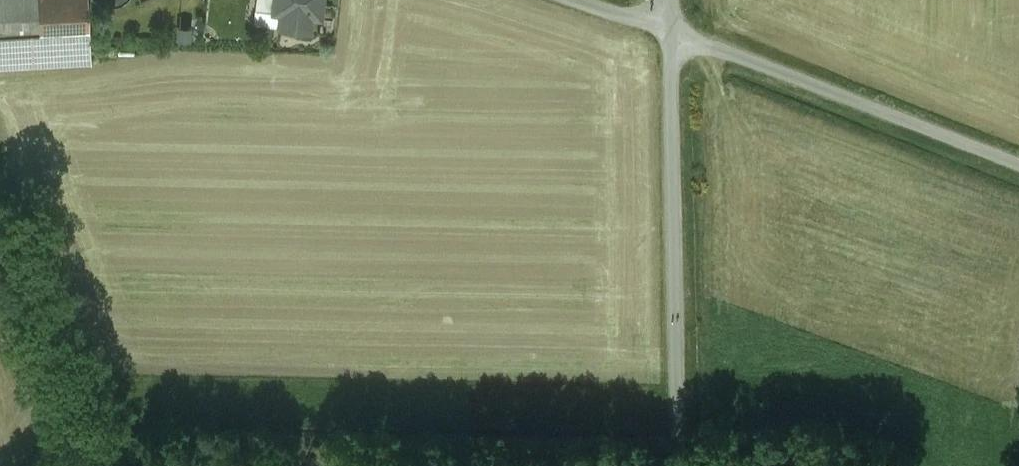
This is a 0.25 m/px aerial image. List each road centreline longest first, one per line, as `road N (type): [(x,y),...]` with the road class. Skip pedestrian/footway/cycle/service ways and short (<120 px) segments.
road 1 (unclassified): [(686,465),(669,32)]
road 2 (unclassified): [(669,32),(1018,166)]

